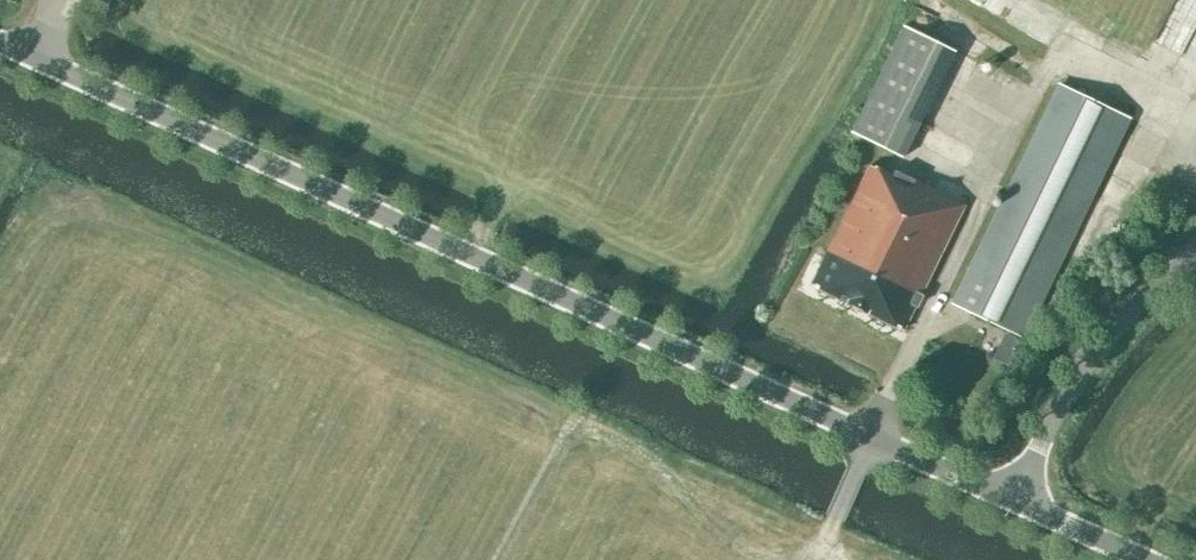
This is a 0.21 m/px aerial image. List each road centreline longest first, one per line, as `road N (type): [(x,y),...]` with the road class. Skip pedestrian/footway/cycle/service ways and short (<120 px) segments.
road 1 (unclassified): [(1017,505),(0,45)]
road 2 (track): [(780,559),(737,546),(651,460),(574,424),(500,559)]
road 3 (unclassified): [(1017,505),(1068,390),(1195,244)]
road 4 (unclassified): [(1138,559),(1017,505)]

